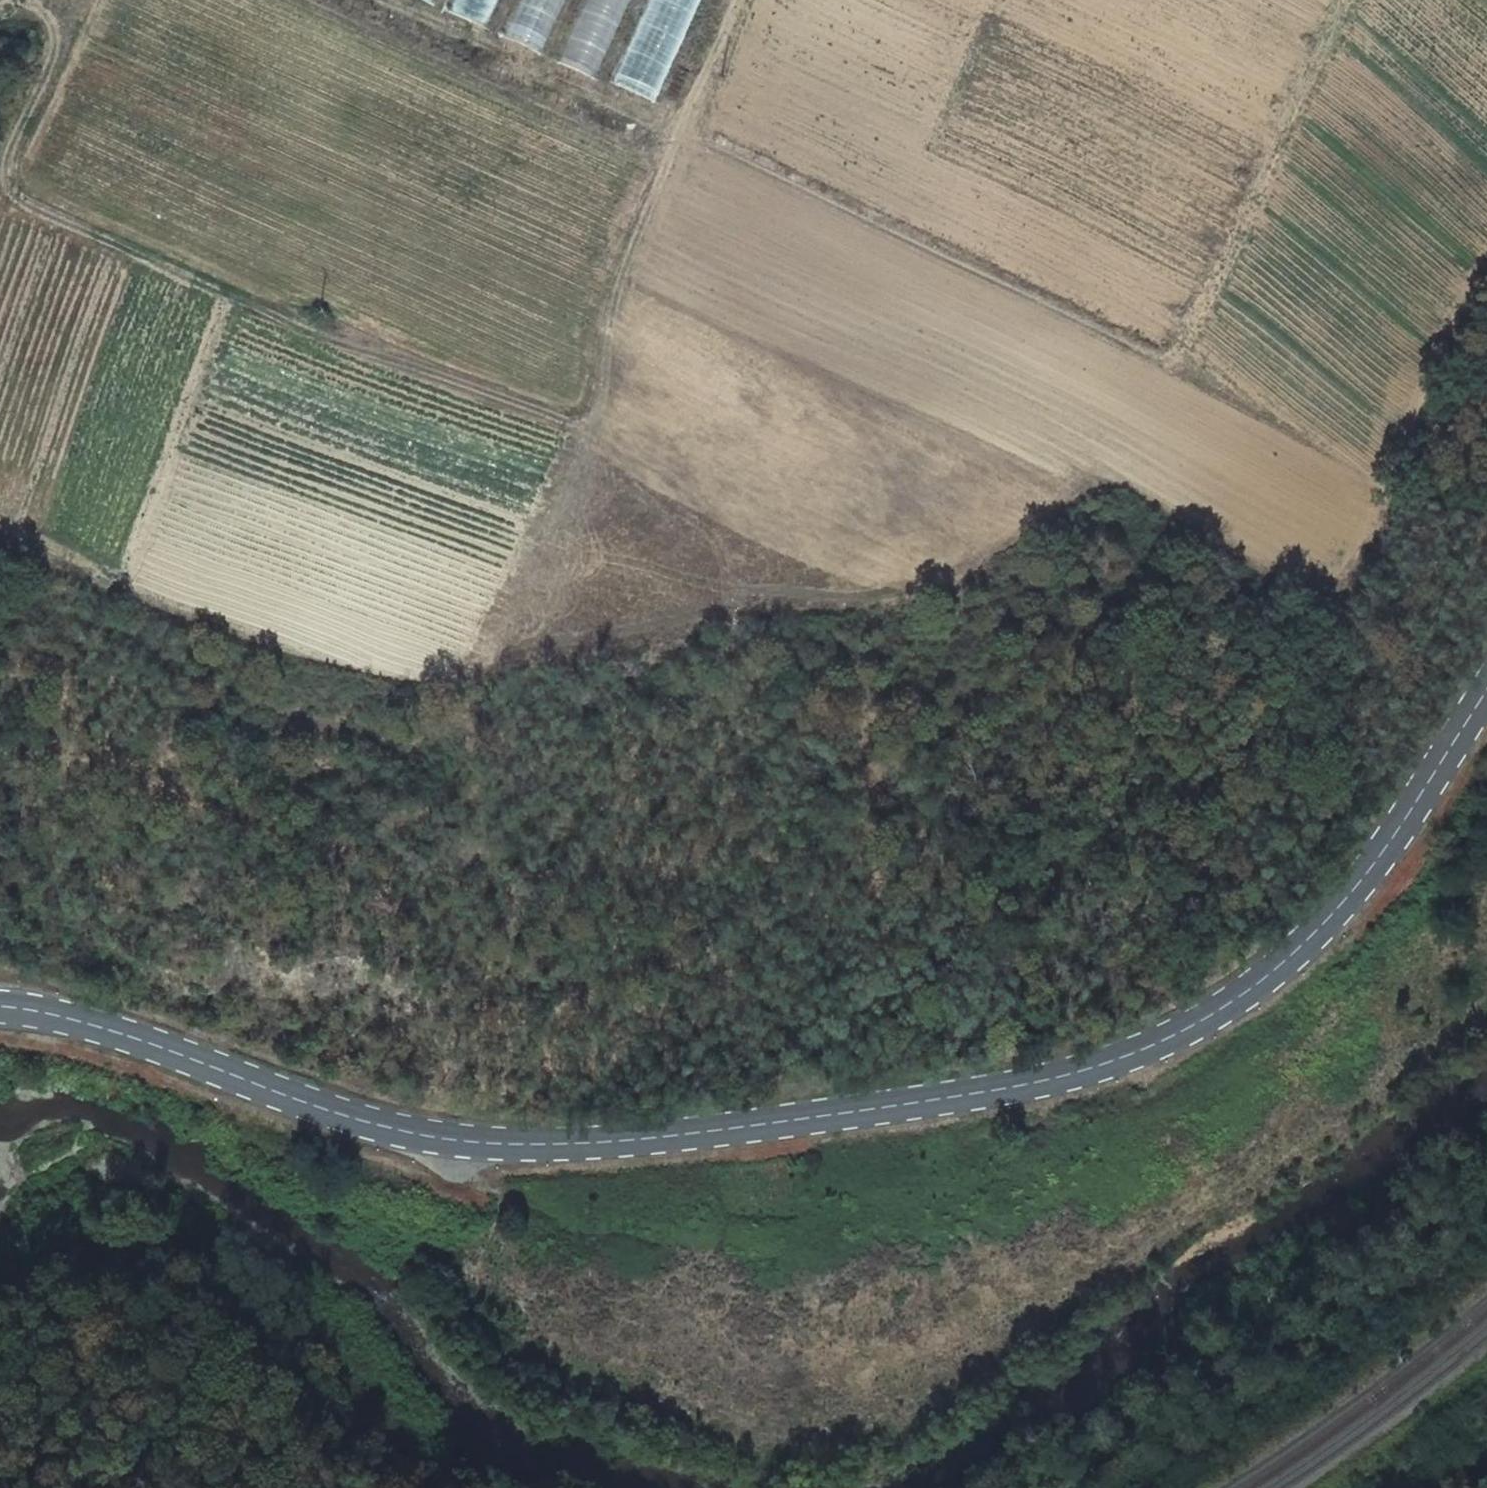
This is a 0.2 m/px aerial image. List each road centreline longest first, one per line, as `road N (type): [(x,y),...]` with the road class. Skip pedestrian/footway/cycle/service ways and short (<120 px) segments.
road 1 (primary): [(1486,690),(1354,891),(1290,957),(1201,1024),(1117,1059),(965,1095),(664,1137),(546,1145),(456,1138),(358,1121),(81,1018),(0,1005)]
road 2 (track): [(748,0),(669,187),(651,208),(624,211),(100,33),(0,11)]

